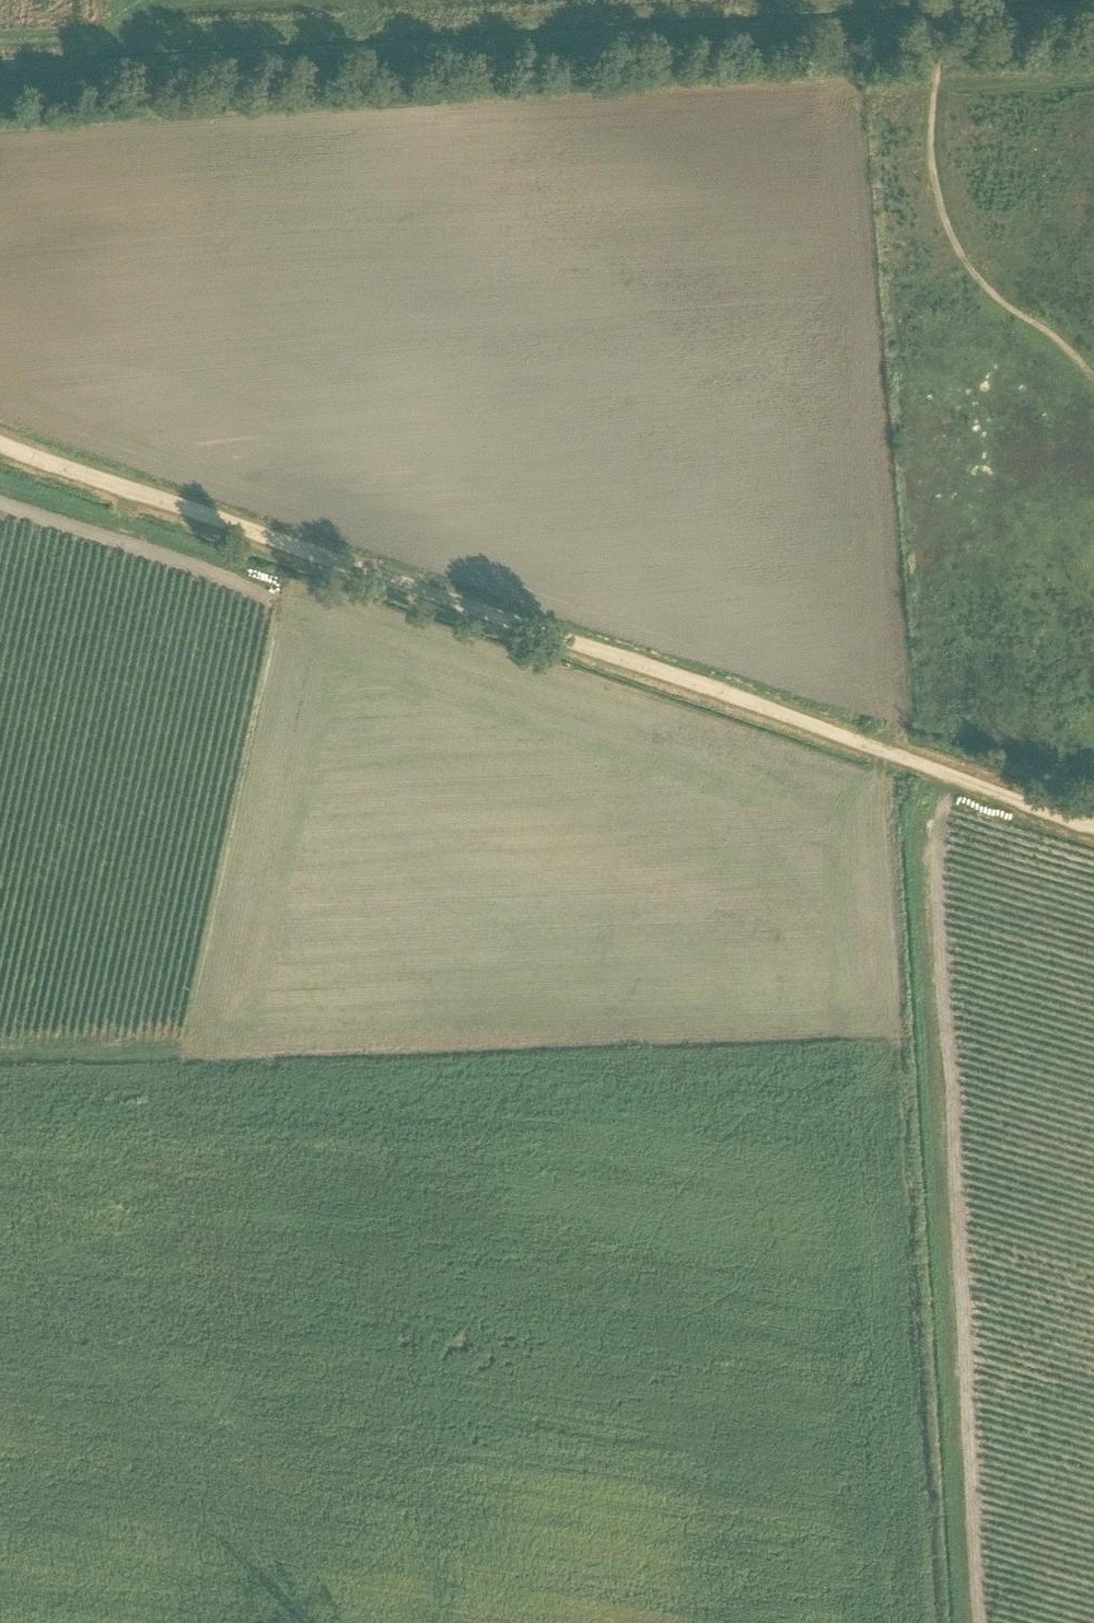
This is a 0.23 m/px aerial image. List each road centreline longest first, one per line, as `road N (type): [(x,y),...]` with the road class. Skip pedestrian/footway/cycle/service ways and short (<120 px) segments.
road 1 (track): [(1093,822),(0,444)]
road 2 (track): [(0,72),(950,21)]

